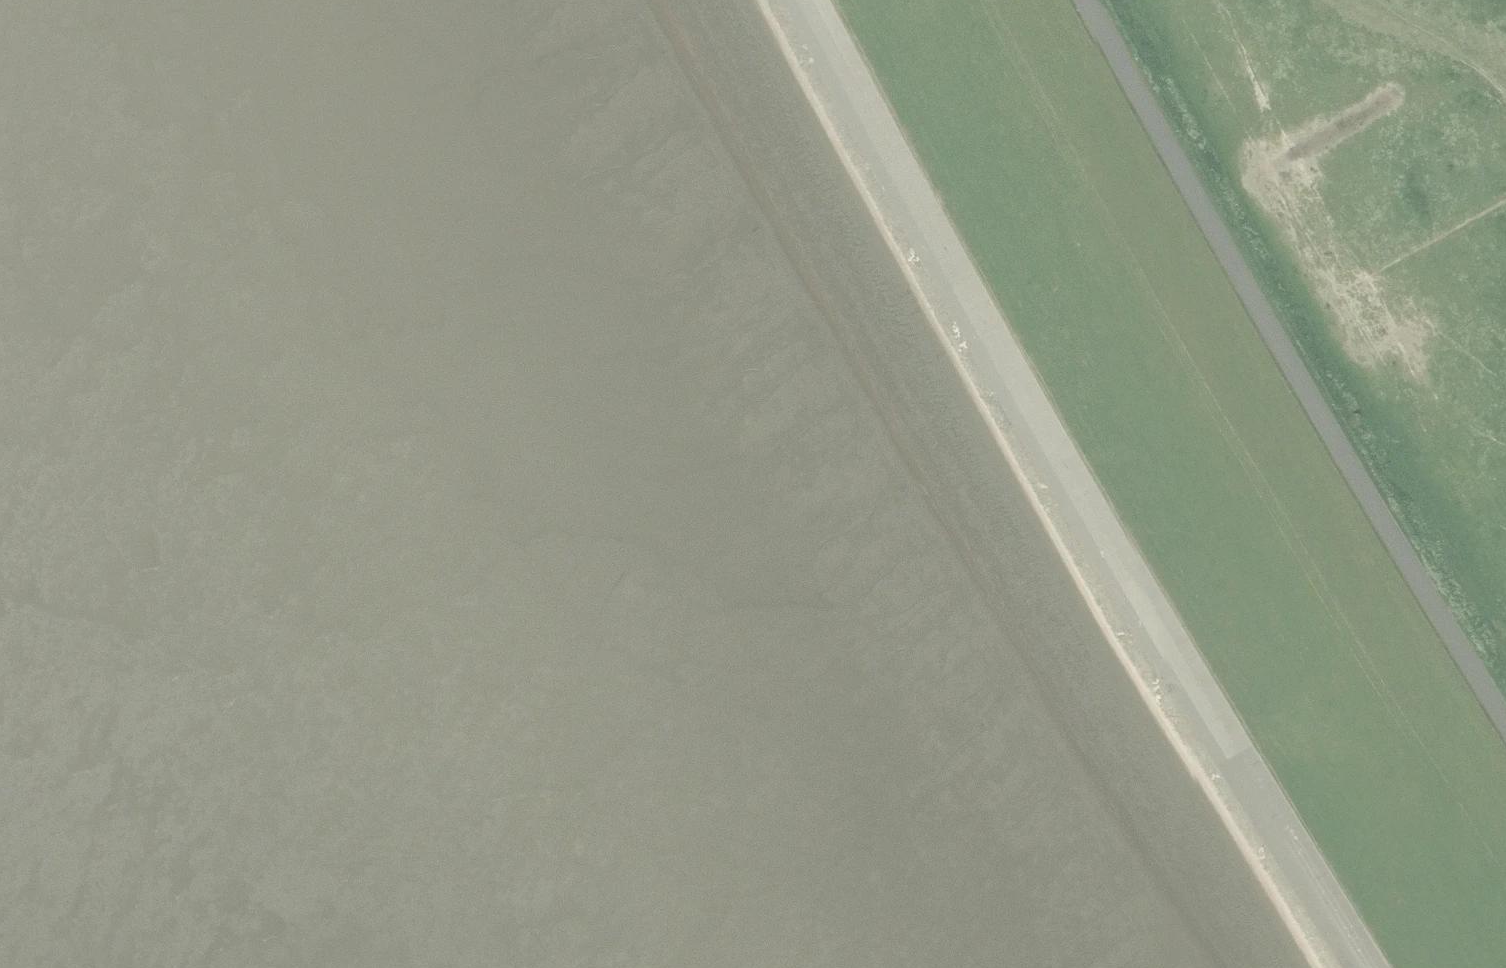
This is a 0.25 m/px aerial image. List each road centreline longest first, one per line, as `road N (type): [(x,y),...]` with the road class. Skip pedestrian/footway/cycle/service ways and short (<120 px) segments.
road 1 (track): [(1386,967),(1002,322),(830,0)]

